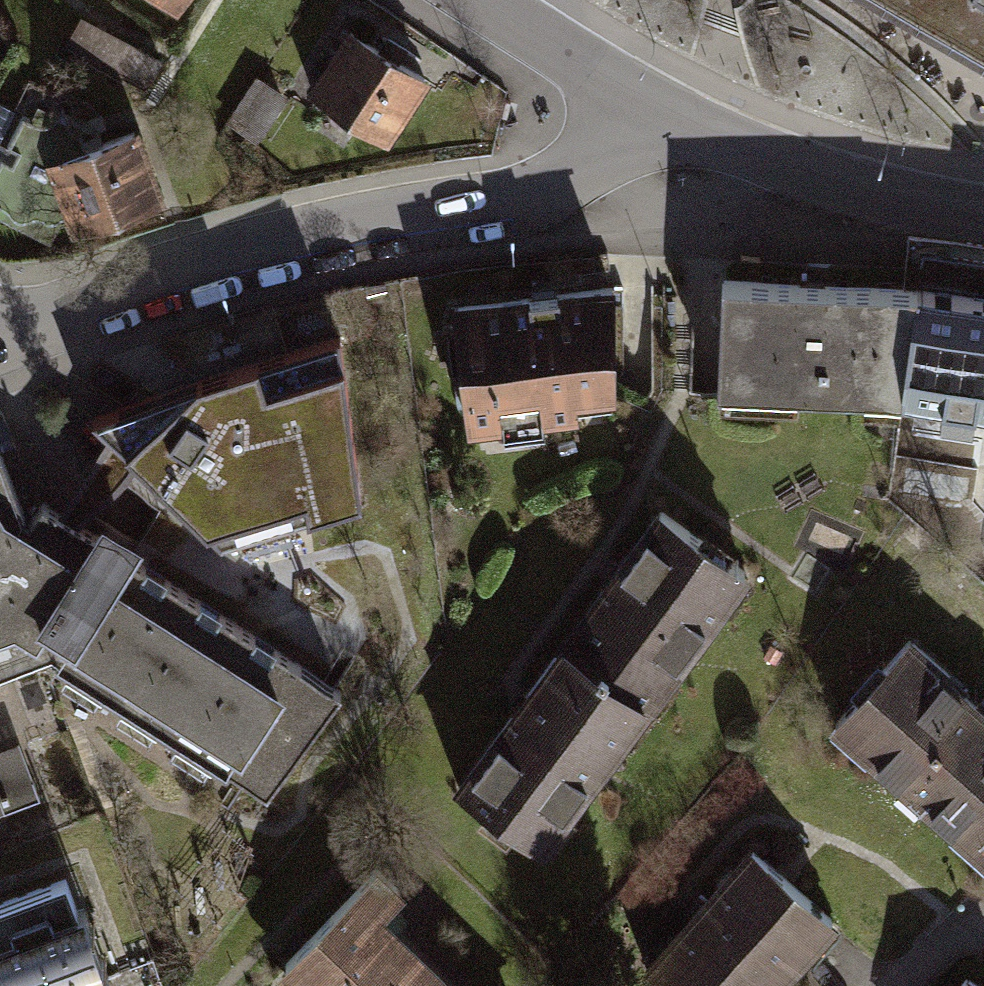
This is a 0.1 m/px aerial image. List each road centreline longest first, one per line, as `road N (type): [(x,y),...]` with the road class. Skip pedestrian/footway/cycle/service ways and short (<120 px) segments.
road 1 (residential): [(646,105),(583,169),(520,198),(161,273),(0,327)]
road 2 (residential): [(646,105),(897,200),(983,216)]
road 3 (residential): [(476,0),(646,105)]

